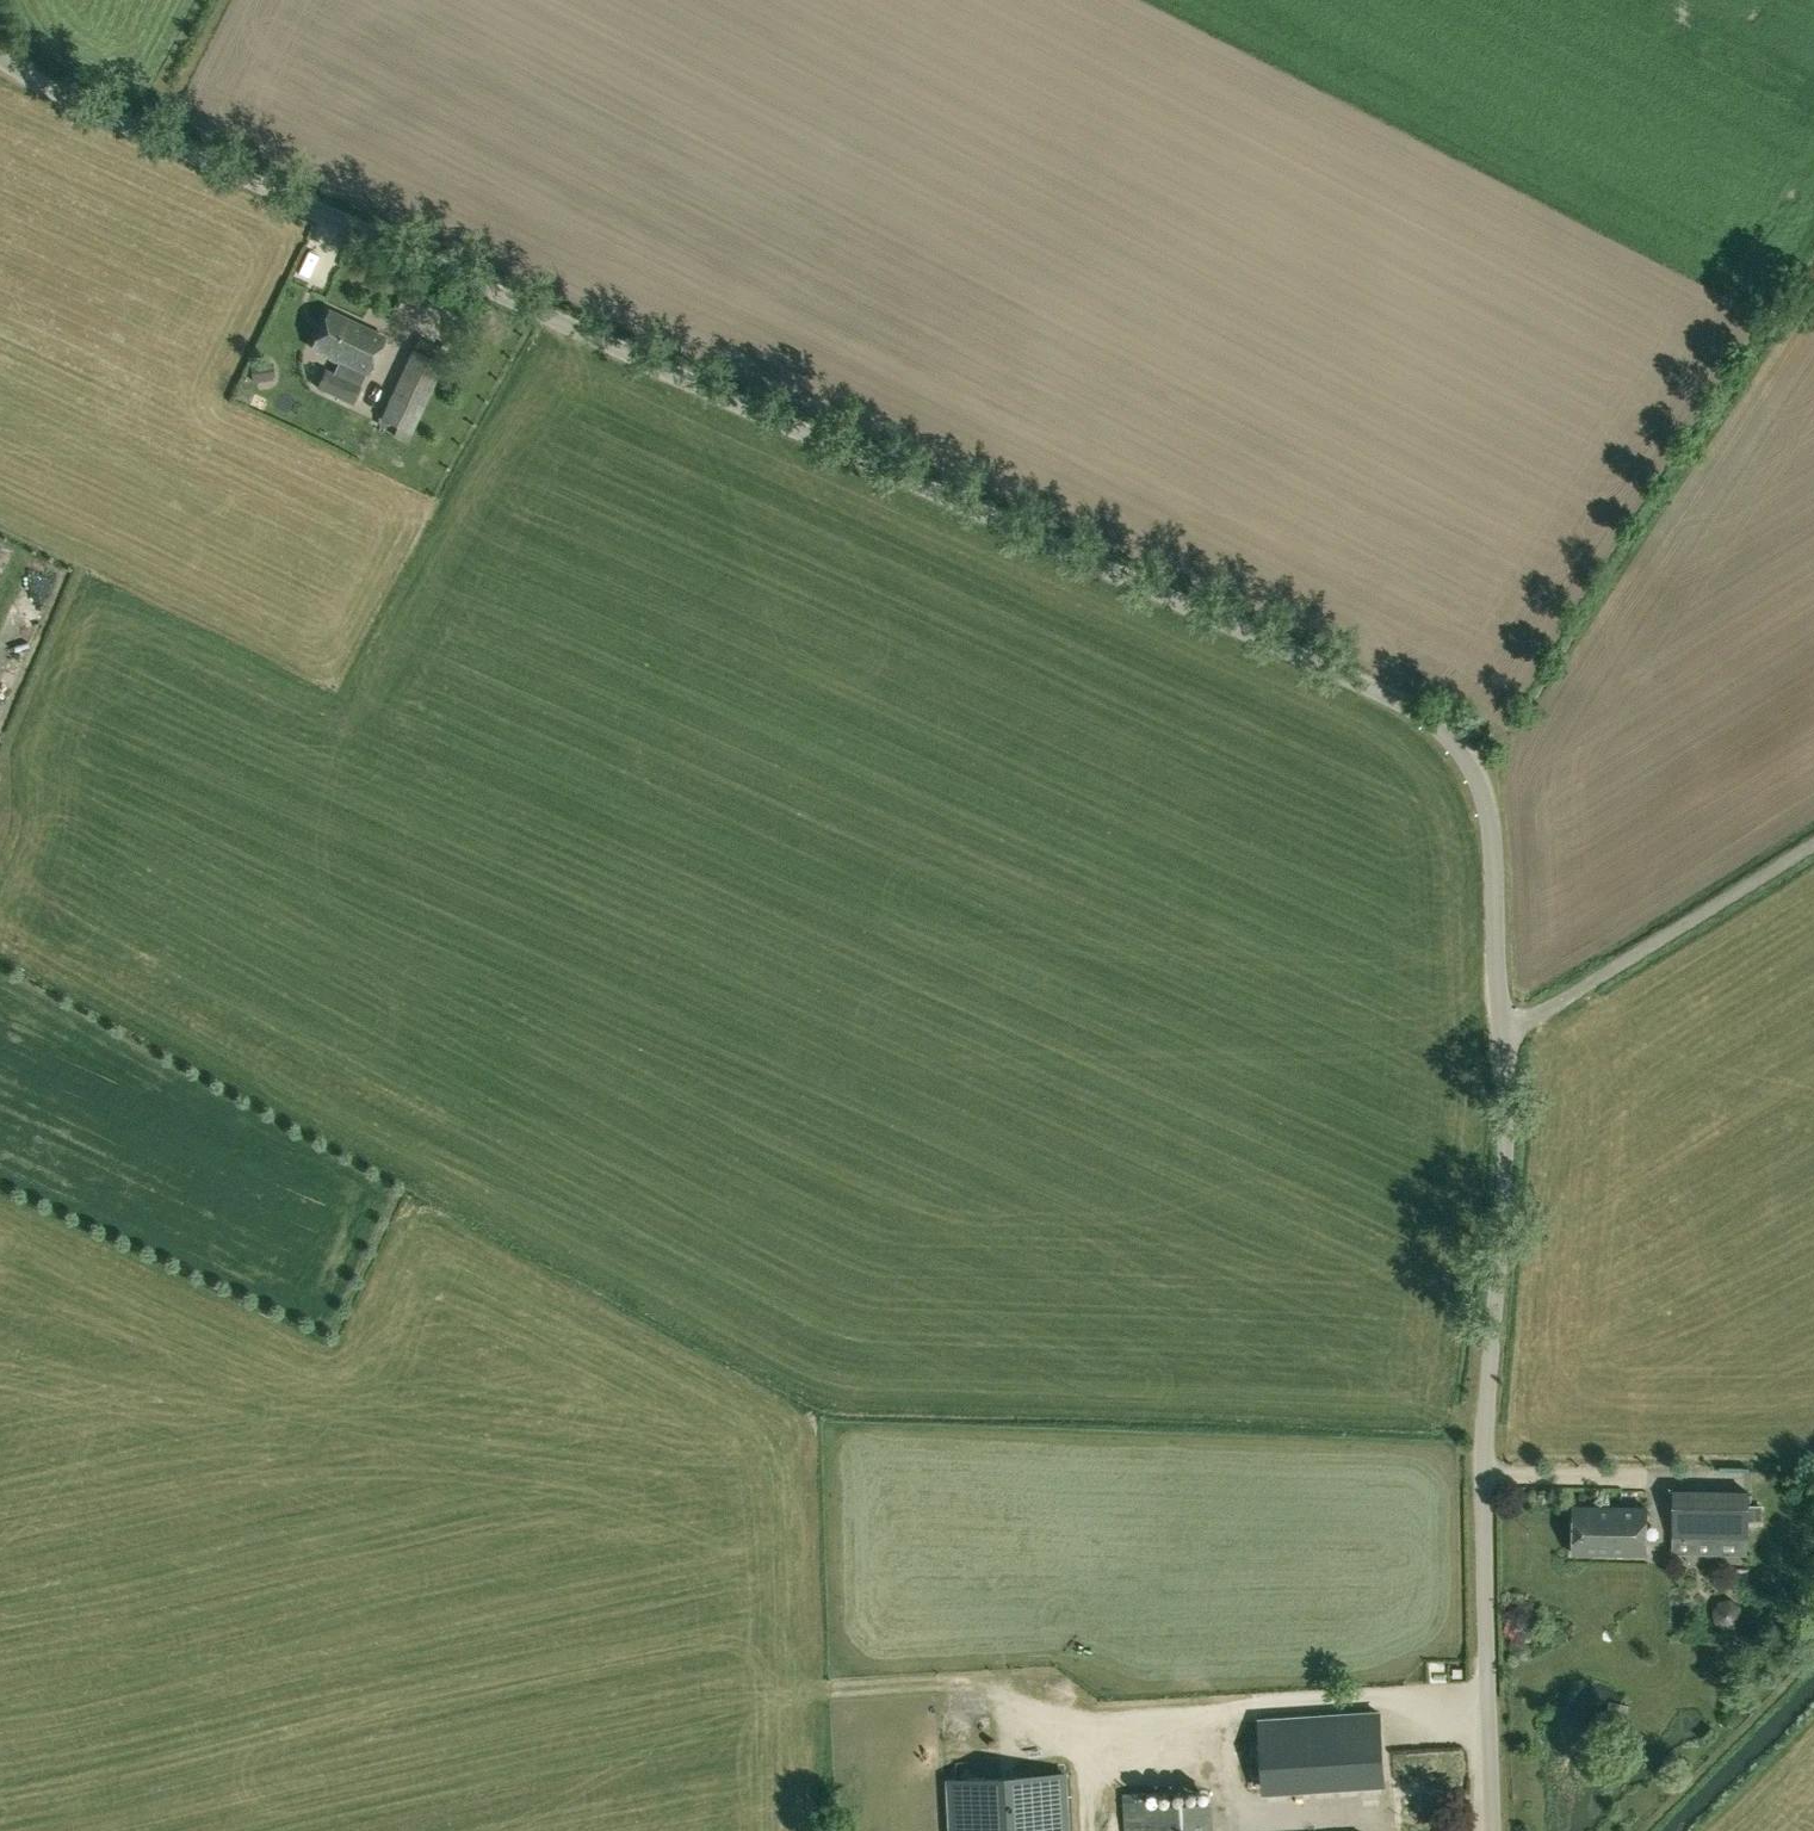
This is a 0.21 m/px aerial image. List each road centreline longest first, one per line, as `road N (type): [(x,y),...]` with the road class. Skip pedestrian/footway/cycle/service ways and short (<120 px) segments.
road 1 (unclassified): [(1491,1830),(1483,1443),(1506,1194),(1505,1037),(1489,823),(1476,778),(1444,733),(1388,697),(39,85),(0,56)]

